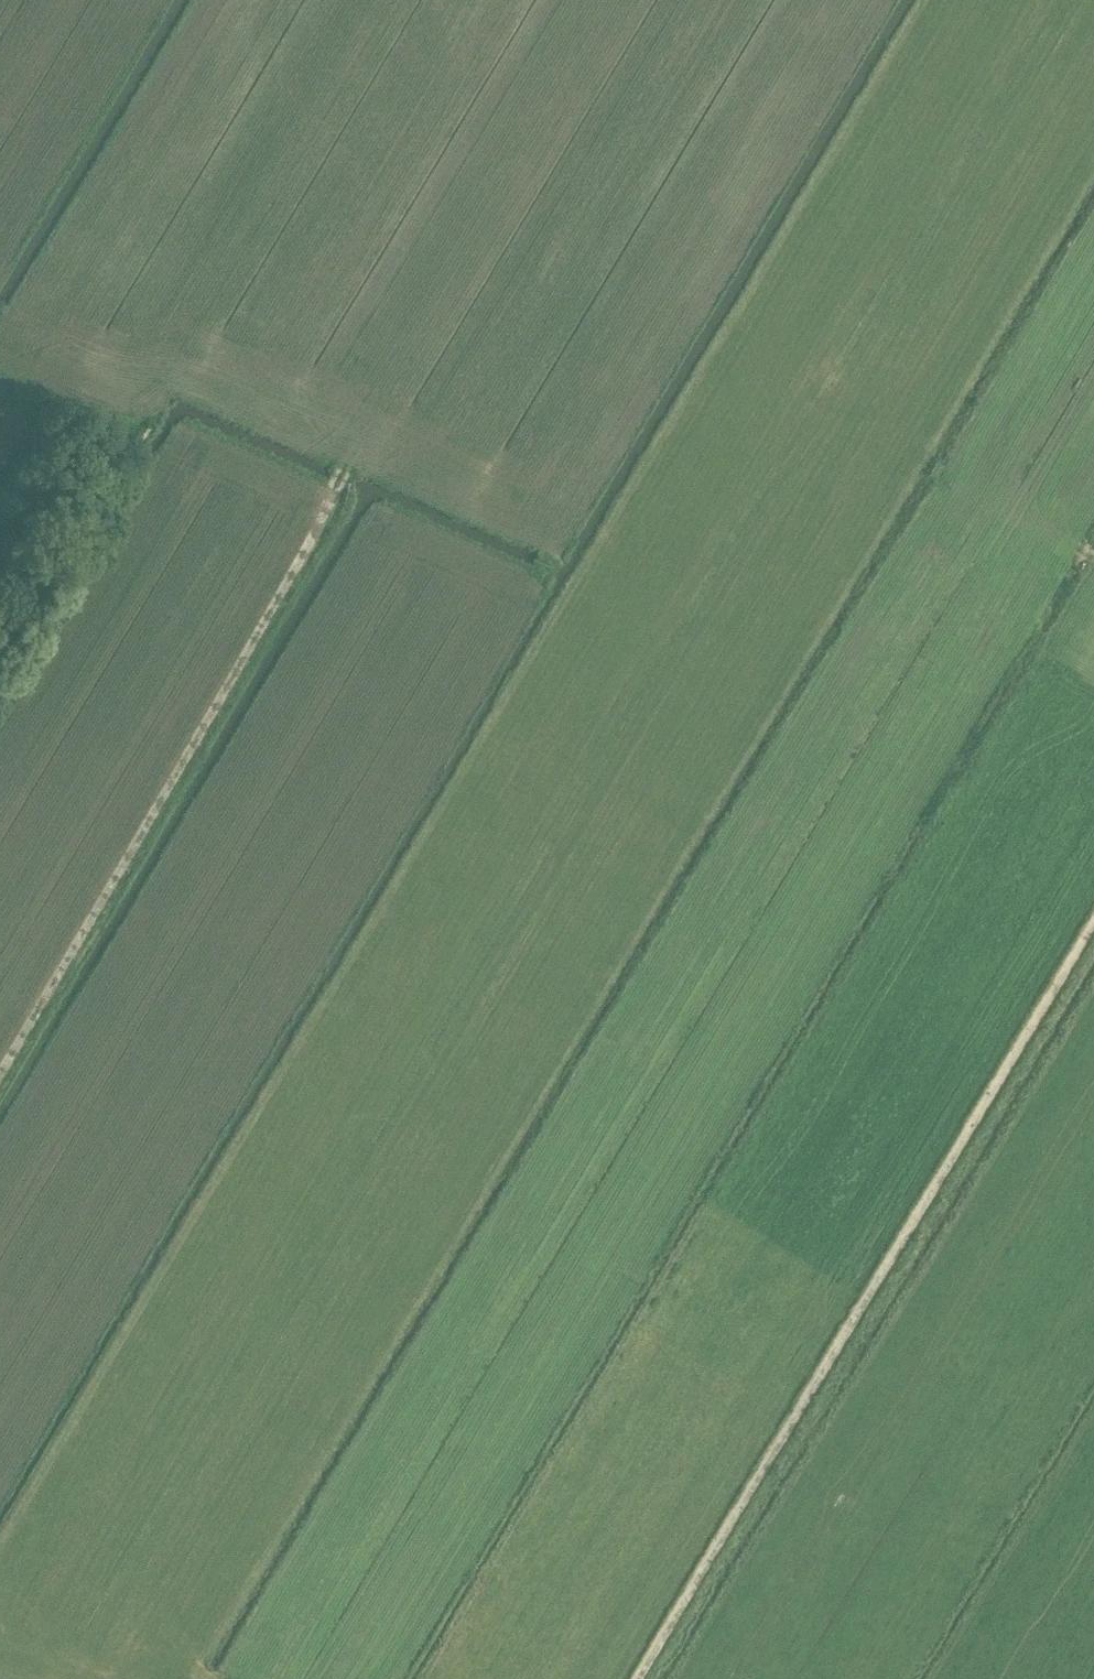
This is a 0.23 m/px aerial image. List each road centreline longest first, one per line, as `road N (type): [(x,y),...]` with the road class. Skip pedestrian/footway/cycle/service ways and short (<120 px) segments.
road 1 (track): [(0,1082),(381,430),(230,380)]
road 2 (track): [(646,1678),(741,1510),(1093,943)]

